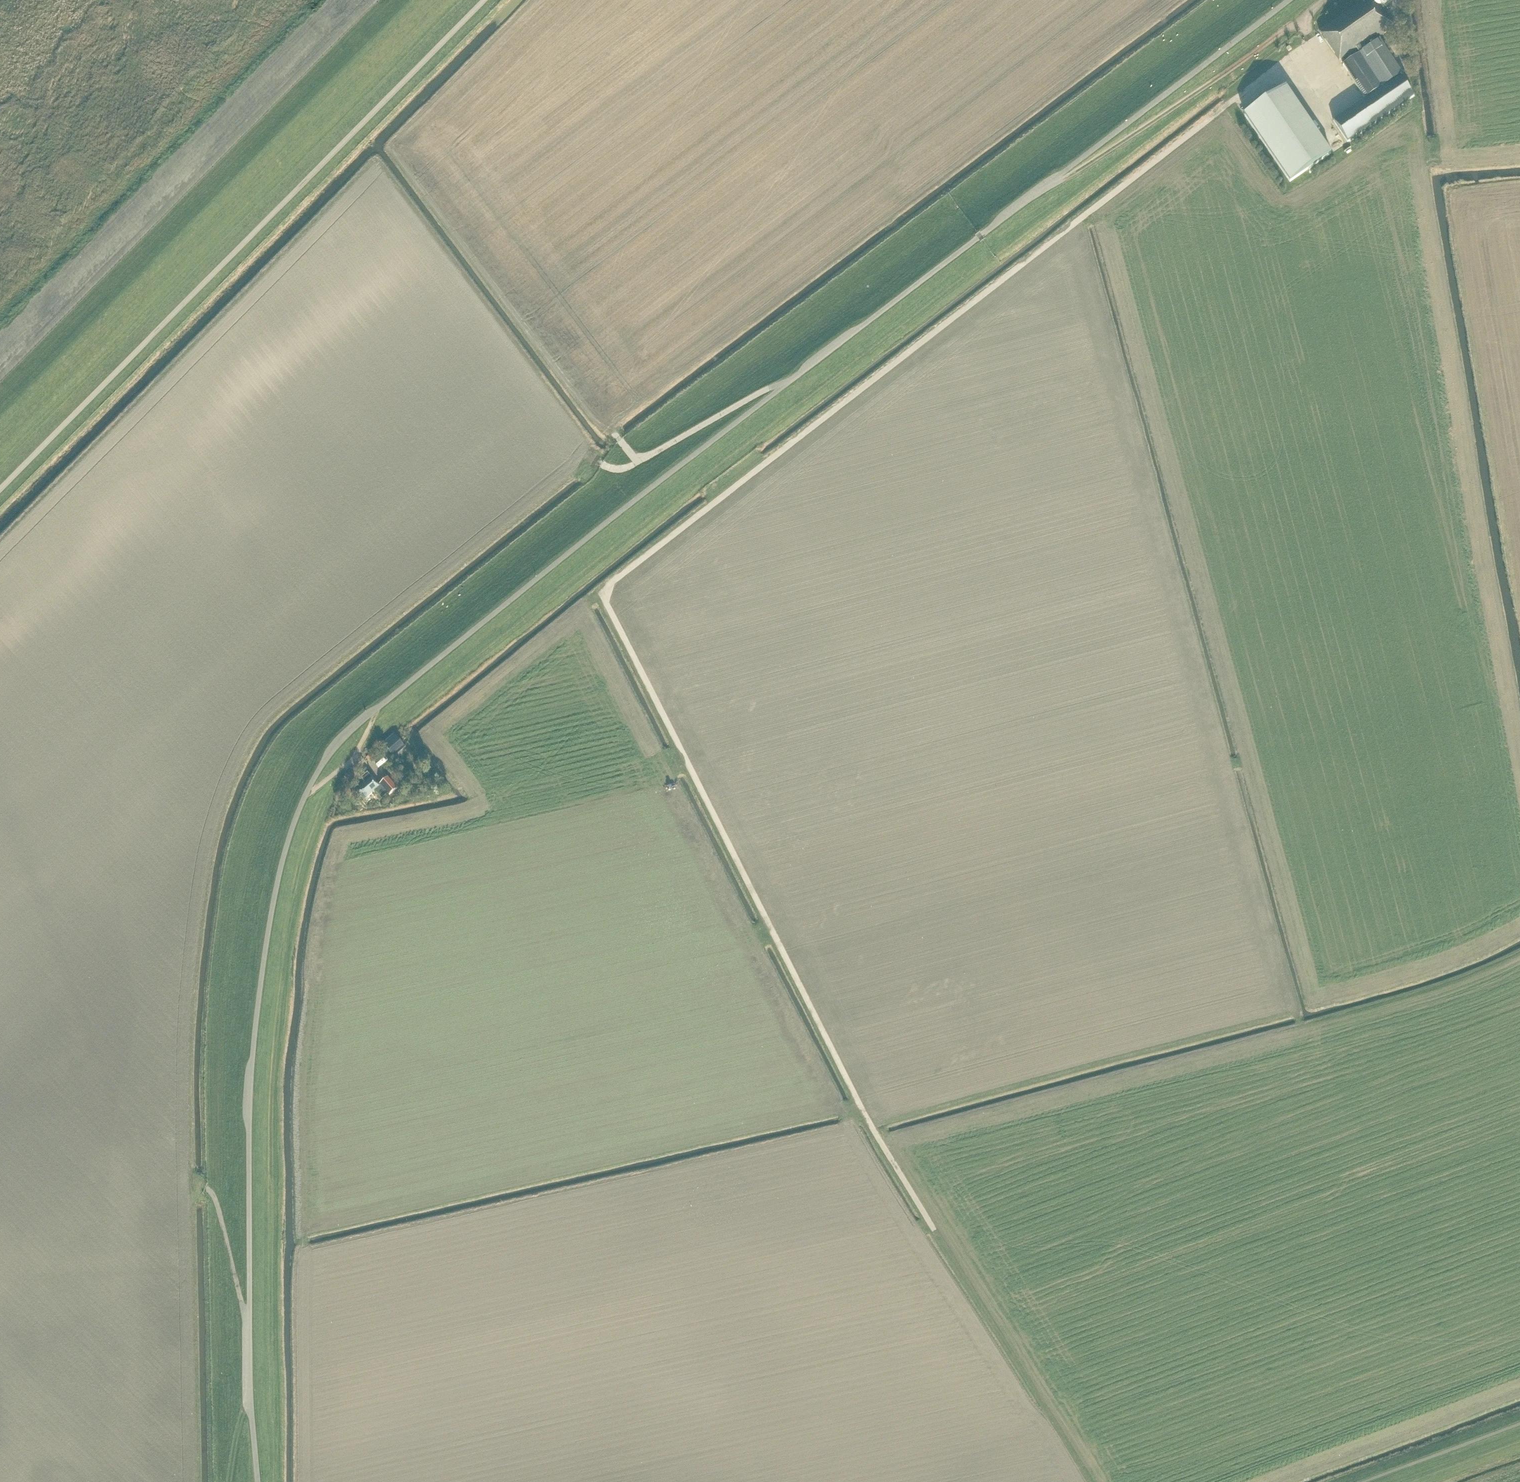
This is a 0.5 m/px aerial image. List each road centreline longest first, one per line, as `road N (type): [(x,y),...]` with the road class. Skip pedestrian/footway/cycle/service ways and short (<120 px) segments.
road 1 (unclassified): [(258,1481),(253,1058),(280,871),(321,767),(360,723),(642,496),(1290,0)]
road 2 (unclassified): [(0,490),(485,0)]

